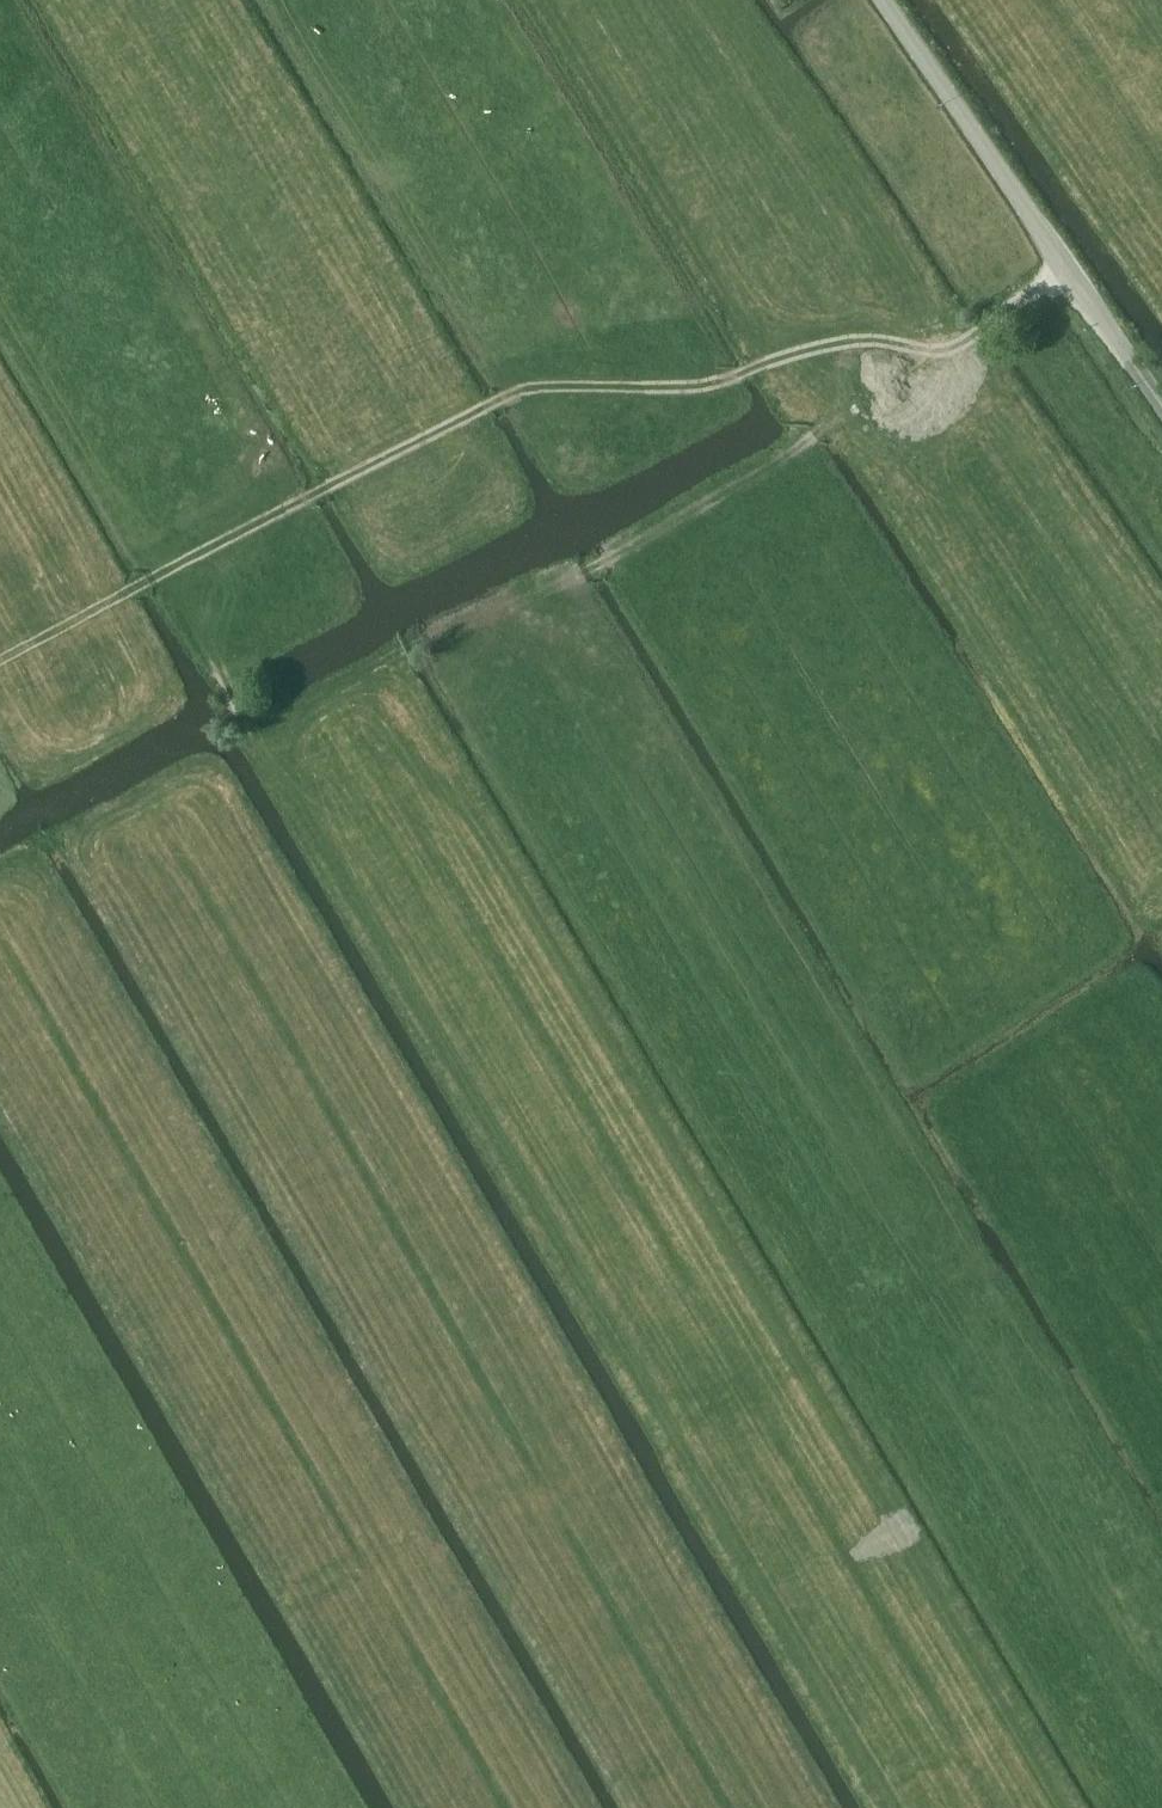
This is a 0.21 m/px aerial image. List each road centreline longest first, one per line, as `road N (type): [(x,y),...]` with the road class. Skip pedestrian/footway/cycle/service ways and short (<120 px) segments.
road 1 (track): [(0,663),(510,393),(666,388),(869,342),(945,351),(1066,259)]
road 2 (tertiary): [(1161,400),(890,0)]

